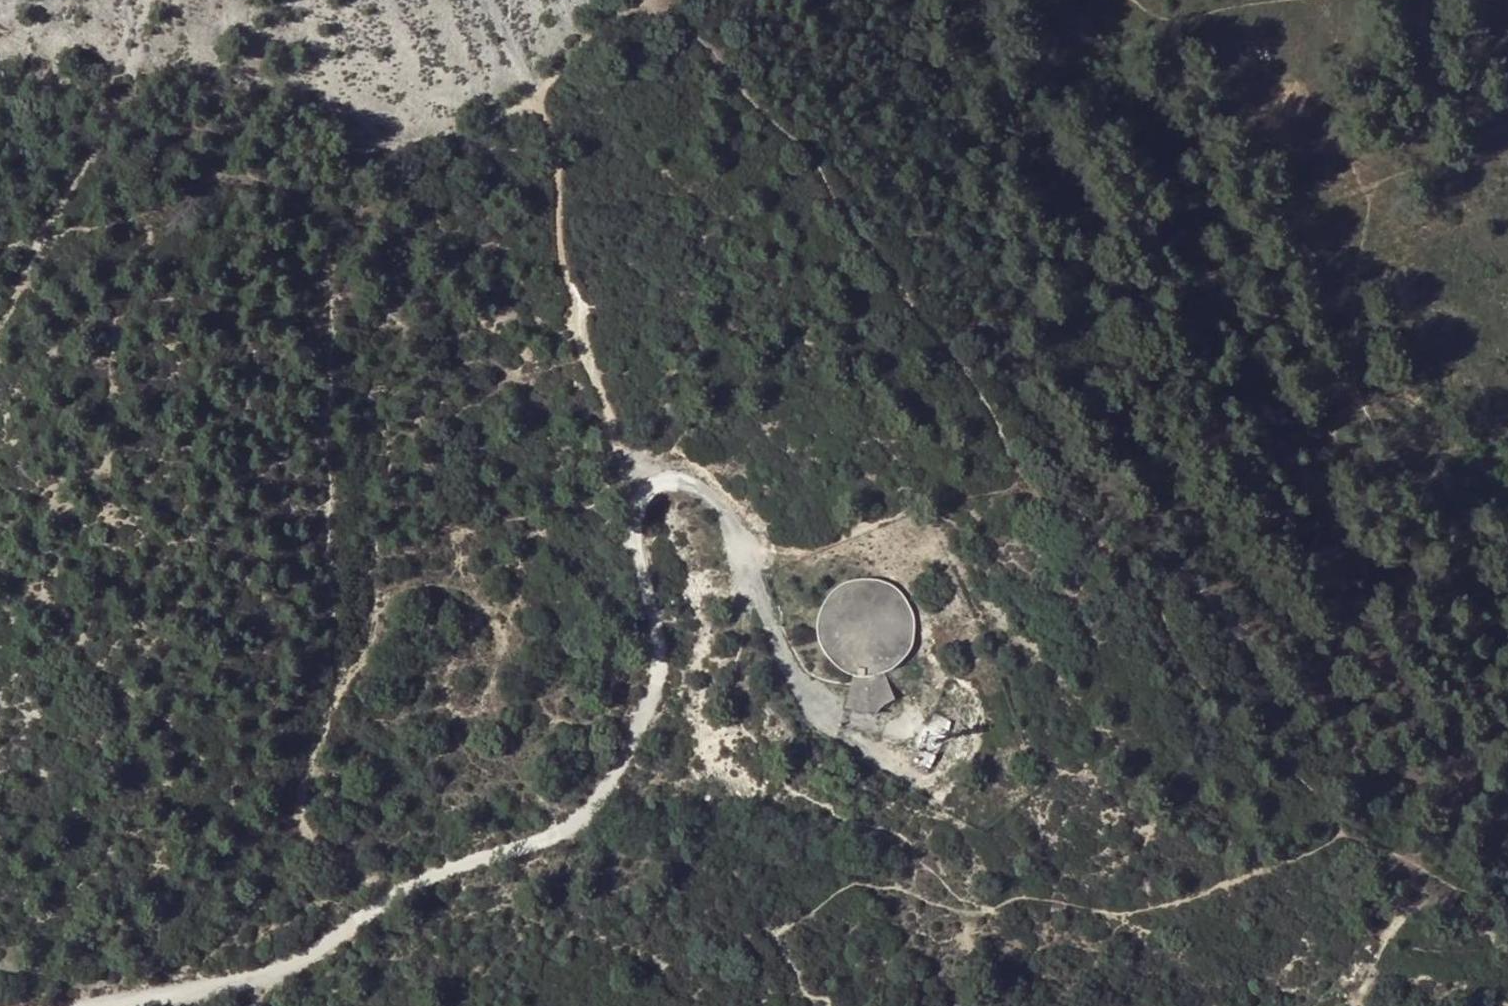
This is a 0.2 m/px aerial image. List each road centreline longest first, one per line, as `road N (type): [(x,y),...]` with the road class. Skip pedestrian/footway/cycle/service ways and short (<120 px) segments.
road 1 (unclassified): [(117,1005),(258,978),(431,873),(550,840),(618,774),(656,681),(632,497),(657,476),(718,504),(796,686),(843,717)]
road 2 (track): [(1507,944),(1441,905),(1408,907),(1380,956),(1369,1005)]

